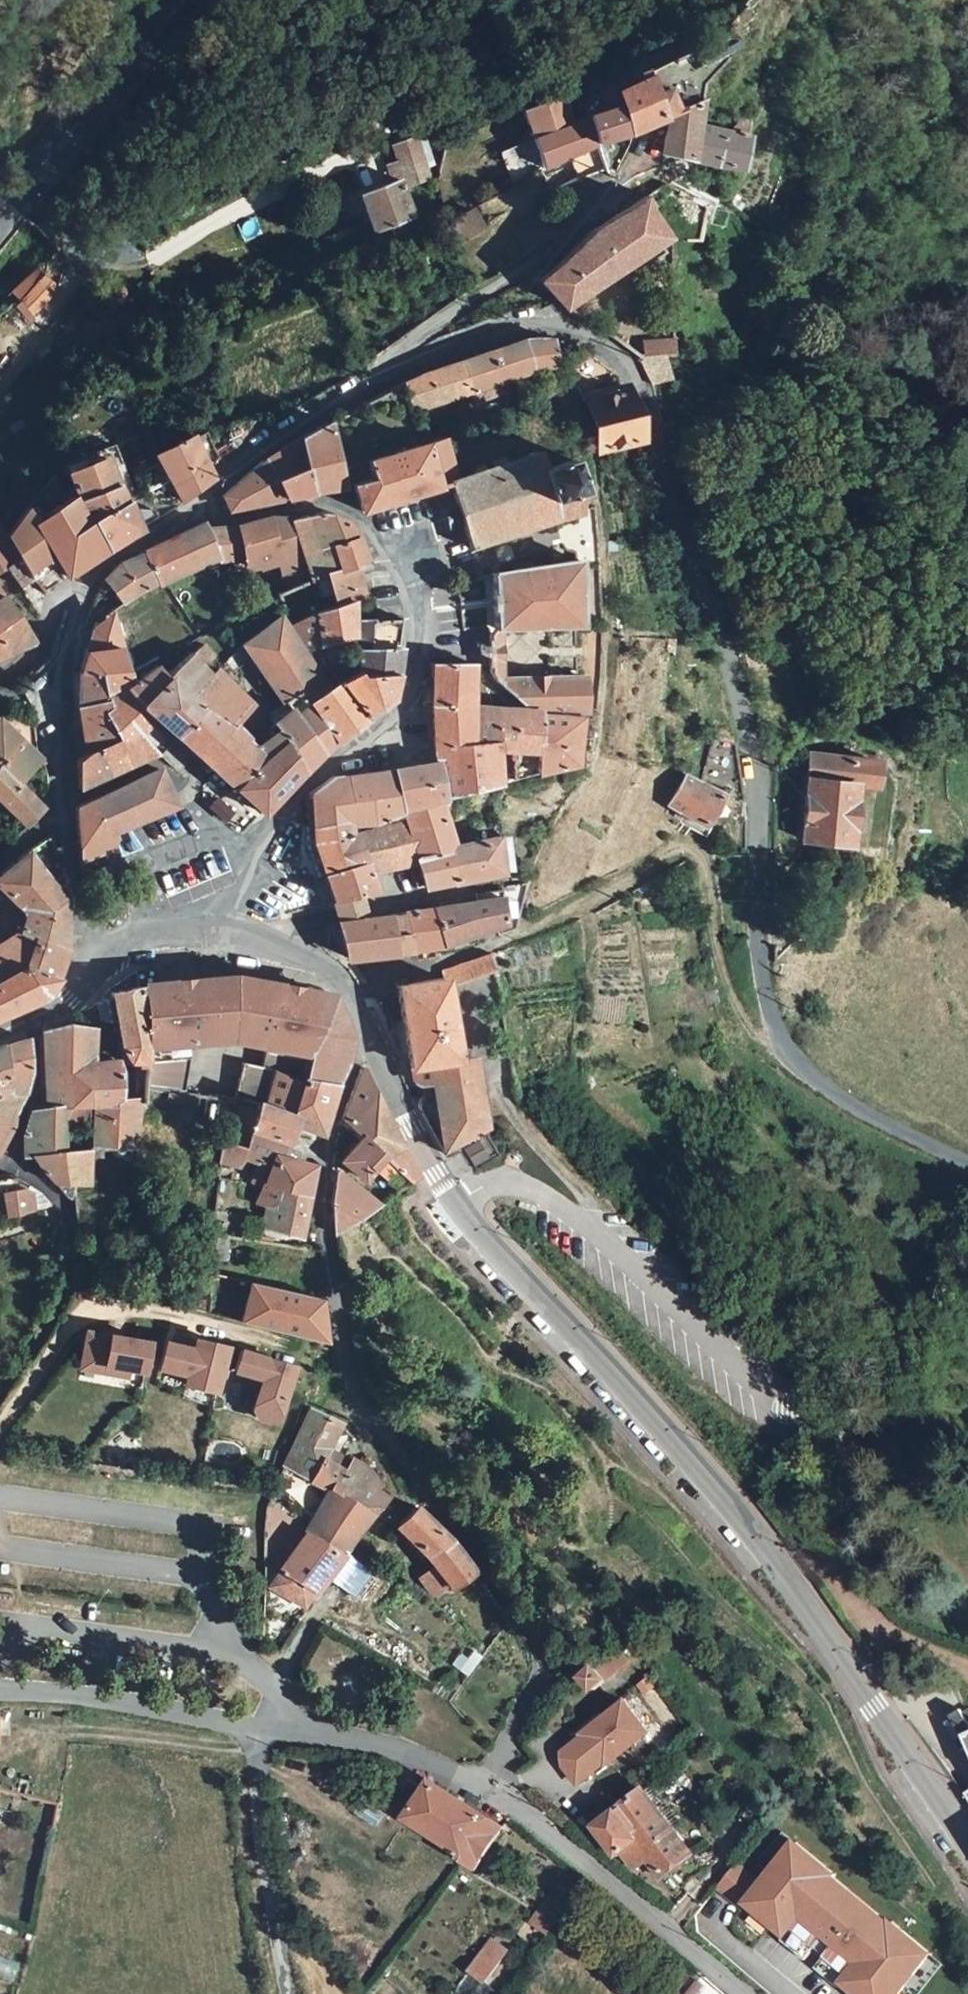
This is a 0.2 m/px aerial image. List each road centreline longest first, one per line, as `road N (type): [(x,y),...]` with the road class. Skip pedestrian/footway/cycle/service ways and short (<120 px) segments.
road 1 (unclassified): [(382,373),(517,328),(585,335),(625,374),(739,708),(754,815),(757,975),(766,1013),(783,1050),(846,1108),(967,1168)]
road 2 (tertiary): [(967,1854),(737,1509),(477,1236),(436,1174),(369,1040)]
road 3 (unclassified): [(369,1040),(360,1045),(334,1122),(322,1191),(350,1389),(538,1643),(541,1672),(490,1785)]
road 4 (residential): [(250,853),(287,795),(405,708),(415,626),(385,544),(340,503),(240,520),(203,502)]
road 5 (track): [(513,933),(685,850),(699,862),(723,965),(753,1037),(783,1050)]
road 6 (unclassified): [(104,953),(75,897),(55,805),(59,663),(85,578)]
road 7 (residential): [(657,177),(397,350),(382,373)]
road 8 (unclassified): [(490,1785),(743,1993)]
road 9 (secondary): [(184,0),(0,214)]
road 10 (unclassified): [(250,1727),(264,1883),(290,1993)]
road 11 (unclassified): [(250,1727),(57,1692),(0,1690)]
road 12 (unclassified): [(490,1785),(356,1737),(250,1727)]
road 13 (unclassified): [(203,502),(302,418),(382,373)]
road 14 (tertiary): [(220,929),(329,969),(369,1040)]
road 15 (unclassified): [(250,853),(226,834),(145,862),(141,896),(152,935)]
road 16 (track): [(342,988),(430,966),(513,933)]
road 17 (residential): [(85,578),(55,595),(41,647),(19,672),(0,674)]
road 18 (unclassified): [(85,578),(203,502)]
road 19 (tertiary): [(0,1034),(33,1022),(104,953)]

